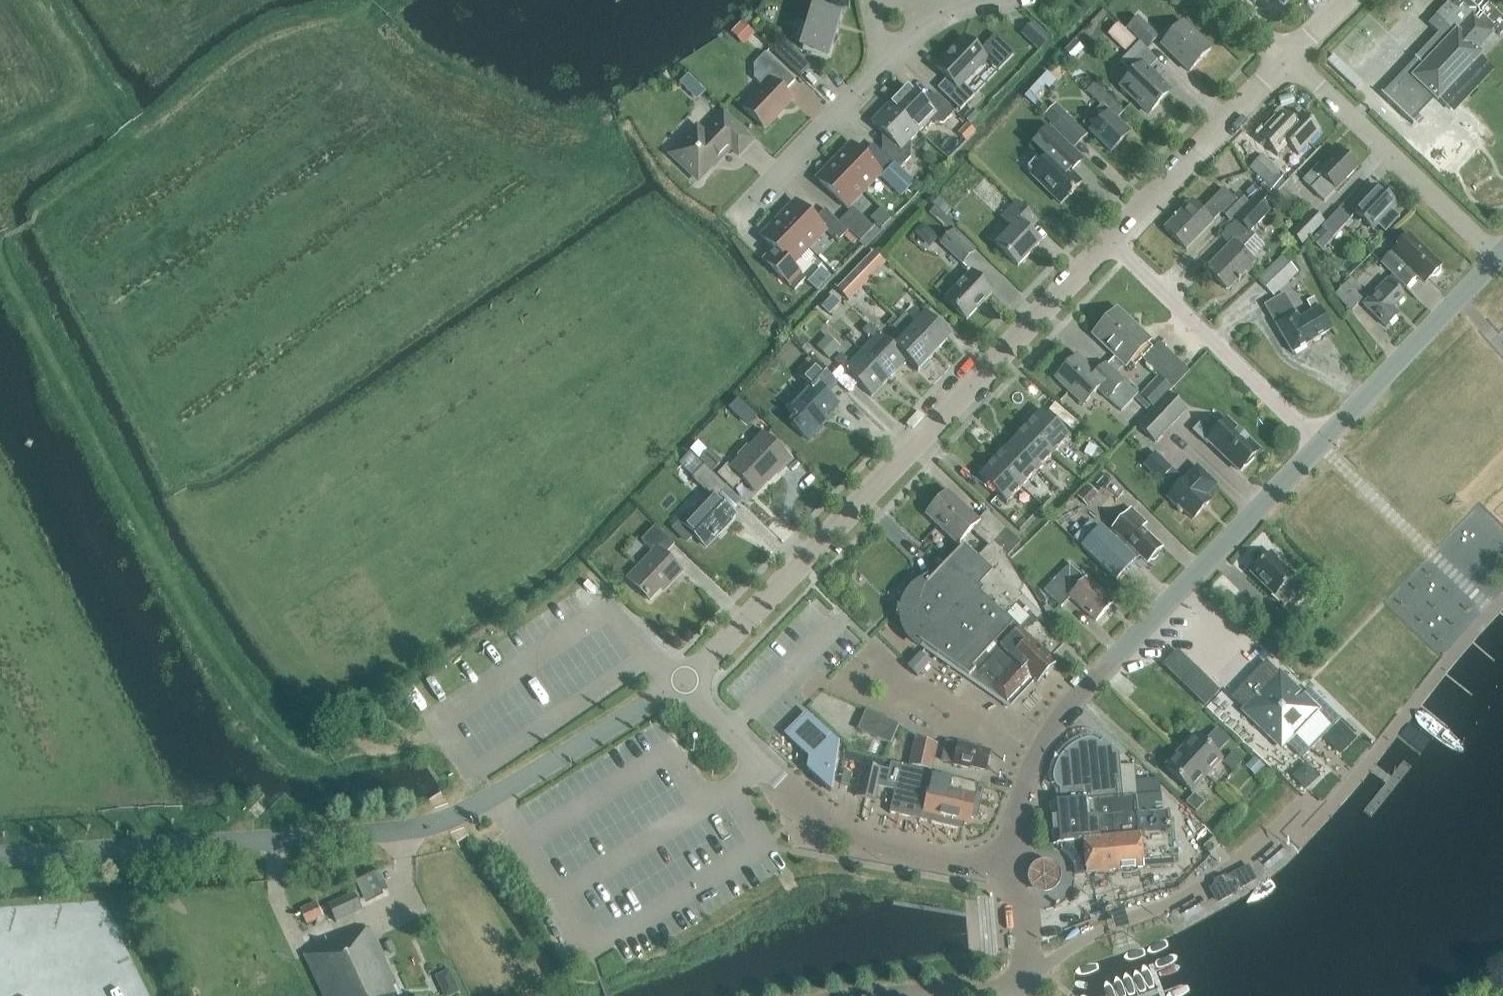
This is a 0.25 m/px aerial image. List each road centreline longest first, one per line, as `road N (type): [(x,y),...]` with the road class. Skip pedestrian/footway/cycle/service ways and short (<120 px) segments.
road 1 (track): [(0,262),(195,624),(266,723),(319,755),(451,735)]
road 2 (residential): [(0,856),(435,824),(495,796),(685,681)]
road 3 (residential): [(1112,244),(685,681)]
road 4 (residential): [(1001,867),(1034,760),(1061,714),(1320,447)]
road 5 (residential): [(685,681),(810,823),(973,870),(1001,867)]
road 6 (residential): [(737,225),(915,29),(987,0)]
road 7 (residential): [(1501,255),(1286,59)]
road 8 (residential): [(1320,447),(1112,244)]
road 9 (residential): [(1320,447),(1501,255)]
road 10 (residential): [(1286,59),(1112,244)]
road 11 (track): [(0,149),(67,112),(82,83),(37,0)]
road 12 (residential): [(875,995),(999,990),(1023,980)]

